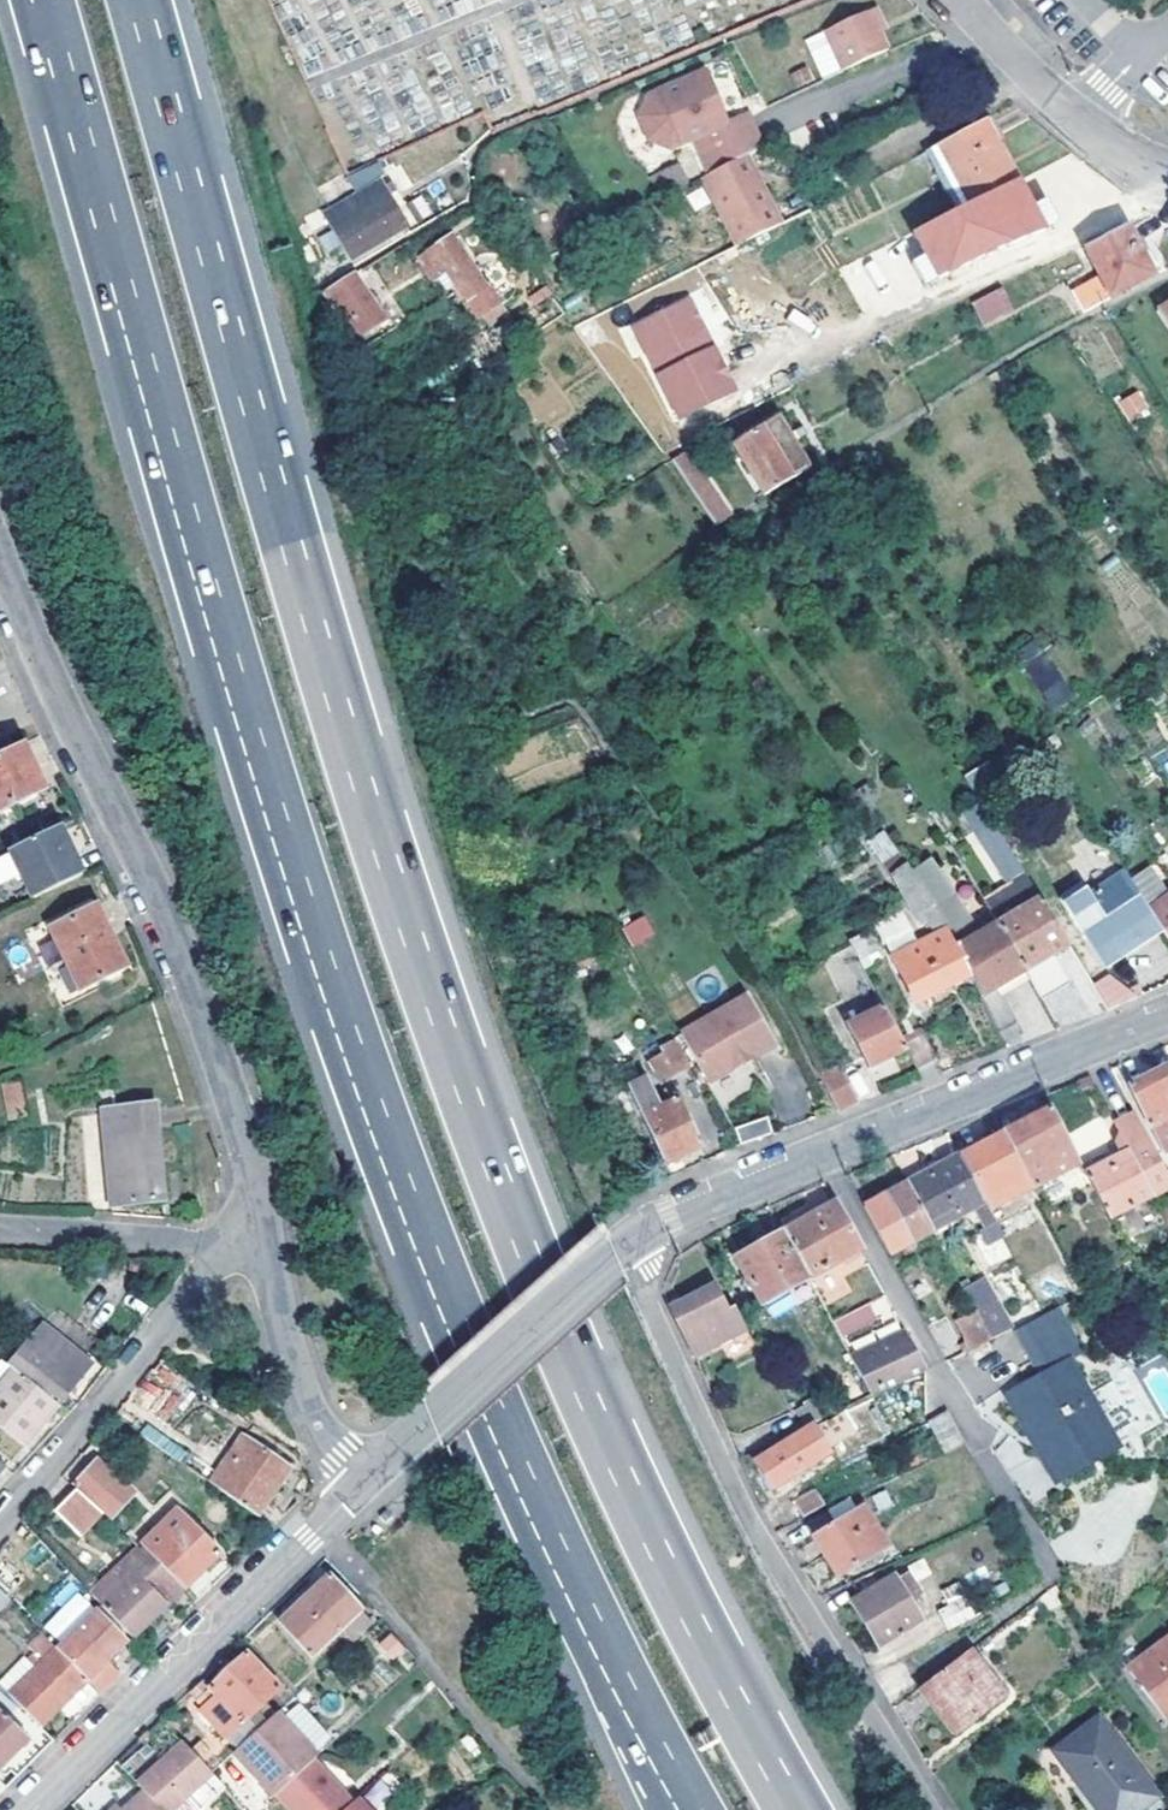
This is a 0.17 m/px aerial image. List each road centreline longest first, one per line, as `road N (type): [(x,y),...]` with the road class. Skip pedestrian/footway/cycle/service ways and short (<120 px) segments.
road 1 (motorway): [(796,1809),(663,1558),(591,1400),(409,939),(137,0)]
road 2 (motorway): [(38,0),(324,972),(531,1490),(692,1809)]
road 3 (residential): [(0,552),(190,992),(262,1236)]
road 4 (residential): [(929,1809),(765,1552),(646,1301),(641,1235)]
road 5 (tertiary): [(360,1485),(31,1809)]
road 6 (tertiary): [(360,1485),(641,1235)]
road 7 (tertiary): [(828,1154),(1167,1011)]
road 8 (residential): [(0,1523),(221,1259)]
road 9 (unclassified): [(976,1432),(828,1154)]
road 10 (residential): [(262,1236),(280,1326),(316,1426),(360,1485)]
road 11 (residential): [(0,1232),(181,1247),(221,1259)]
road 12 (tertiary): [(641,1235),(828,1154)]
road 13 (residential): [(1071,121),(1000,61),(958,0)]
road 14 (residential): [(1071,121),(1167,29)]

